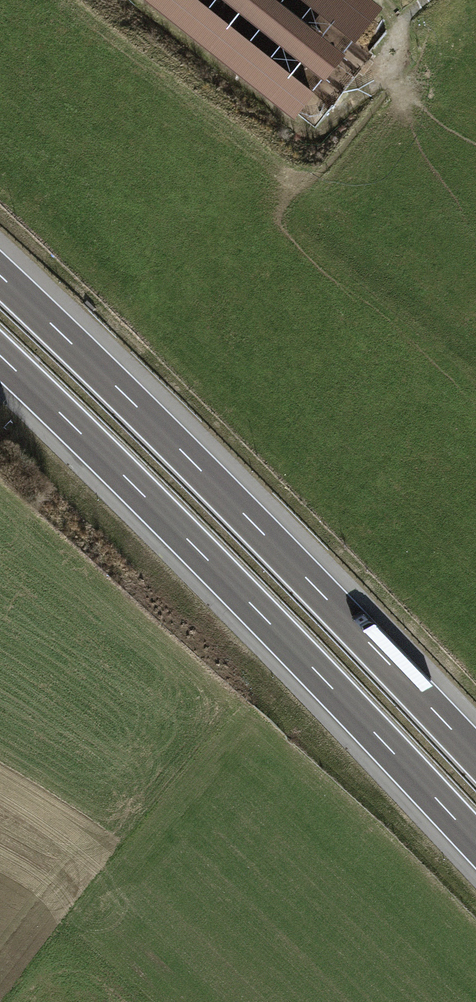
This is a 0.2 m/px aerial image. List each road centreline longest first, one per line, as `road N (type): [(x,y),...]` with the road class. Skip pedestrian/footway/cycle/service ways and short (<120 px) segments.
road 1 (motorway): [(0,357),(475,844)]
road 2 (motorway): [(475,754),(0,273)]

